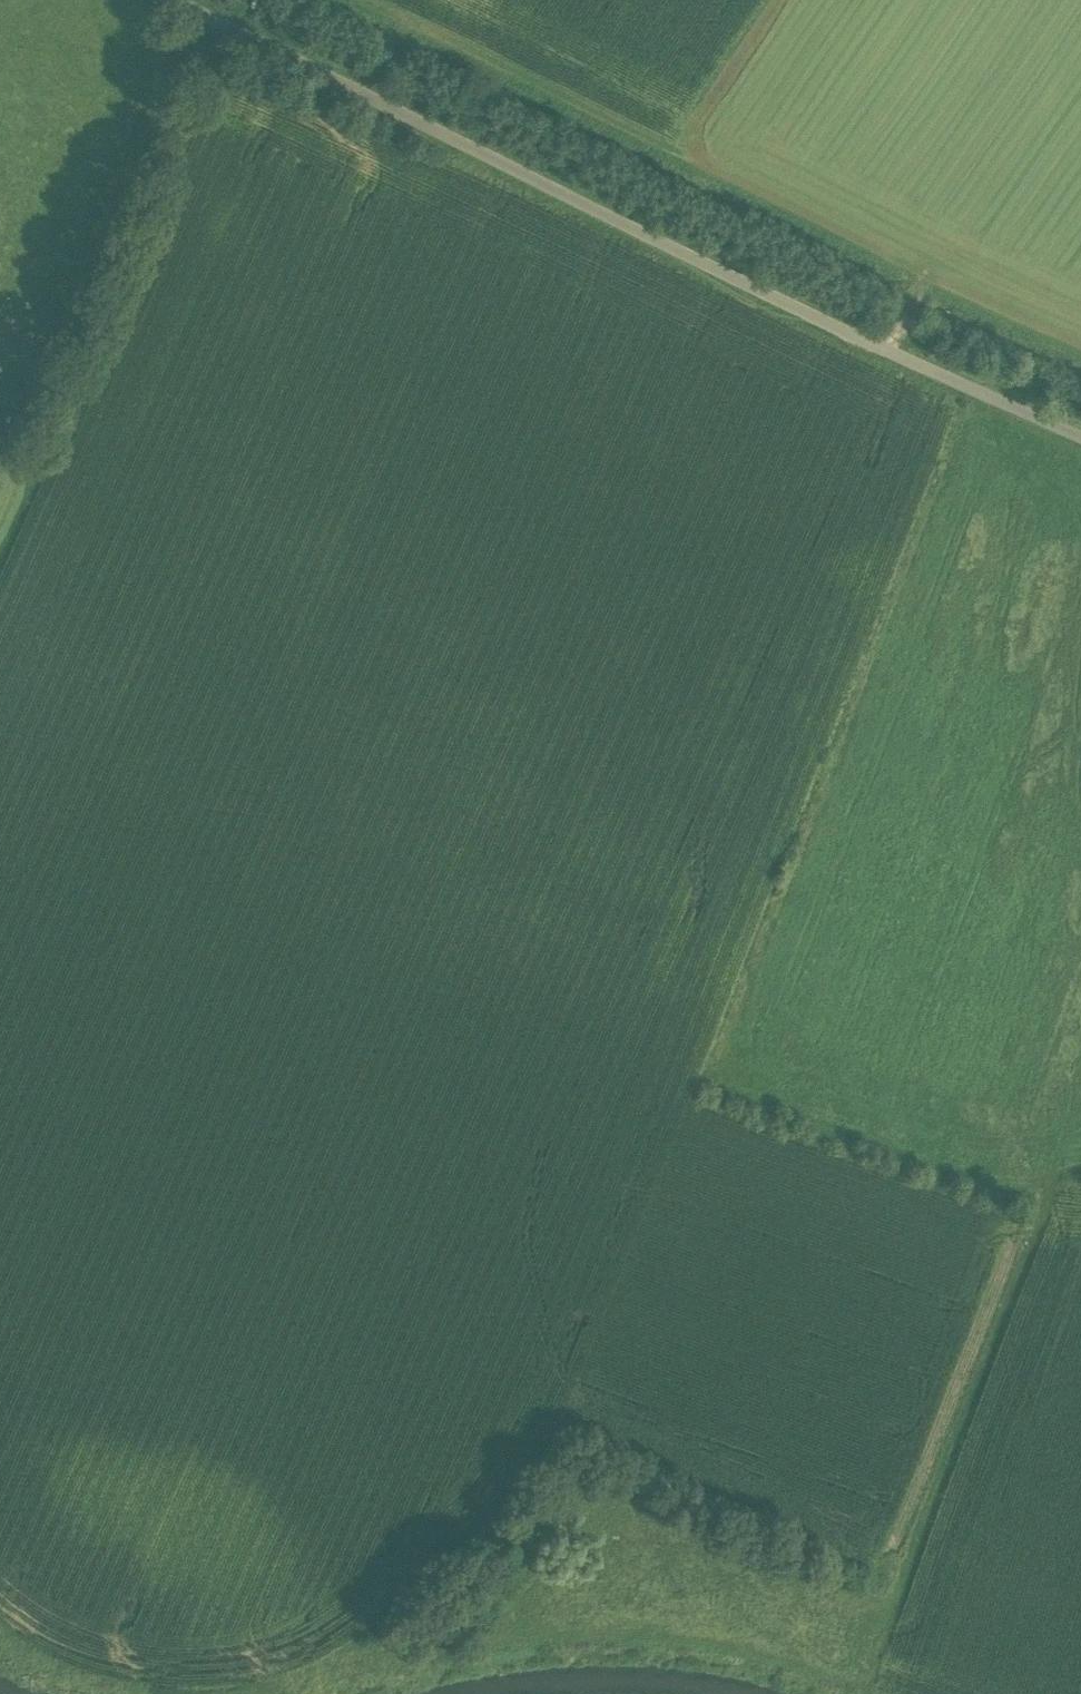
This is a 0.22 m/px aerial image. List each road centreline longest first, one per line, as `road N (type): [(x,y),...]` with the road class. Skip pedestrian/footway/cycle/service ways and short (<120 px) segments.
road 1 (unclassified): [(174,0),(879,348),(1080,438)]

